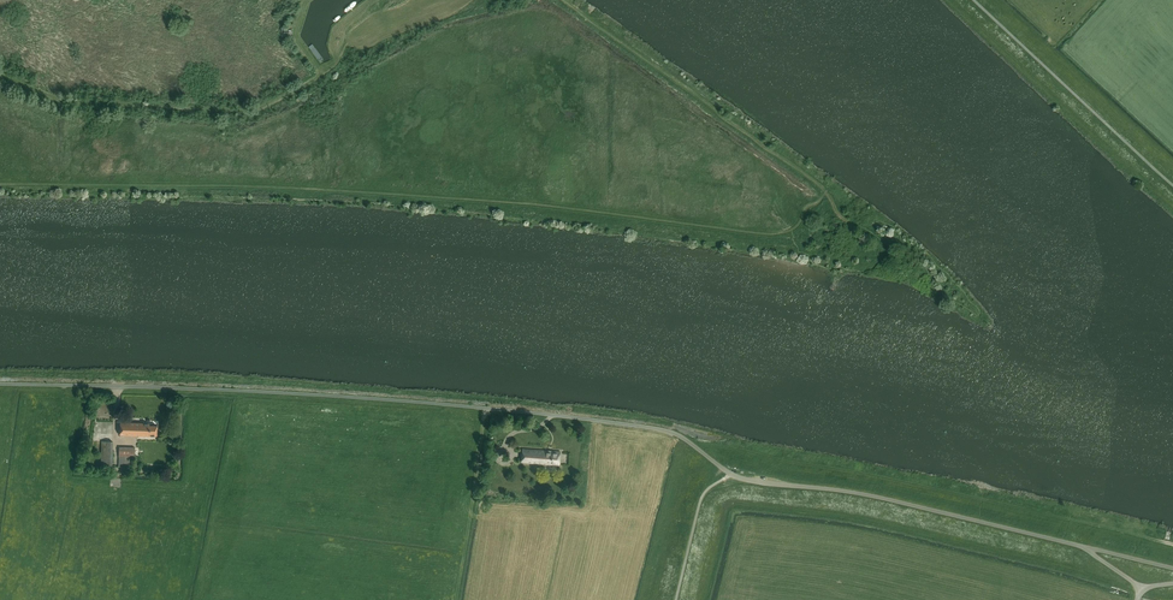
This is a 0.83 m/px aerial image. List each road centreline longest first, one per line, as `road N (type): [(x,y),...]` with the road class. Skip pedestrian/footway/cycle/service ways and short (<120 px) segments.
road 1 (unclassified): [(1172,568),(866,495),(738,478),(675,432),(597,419),(403,402),(0,387)]
road 2 (track): [(0,184),(389,195),(788,236),(817,203)]
road 3 (track): [(371,0),(335,31),(332,68),(256,110),(62,101),(0,73)]
road 4 (track): [(825,196),(562,0)]

